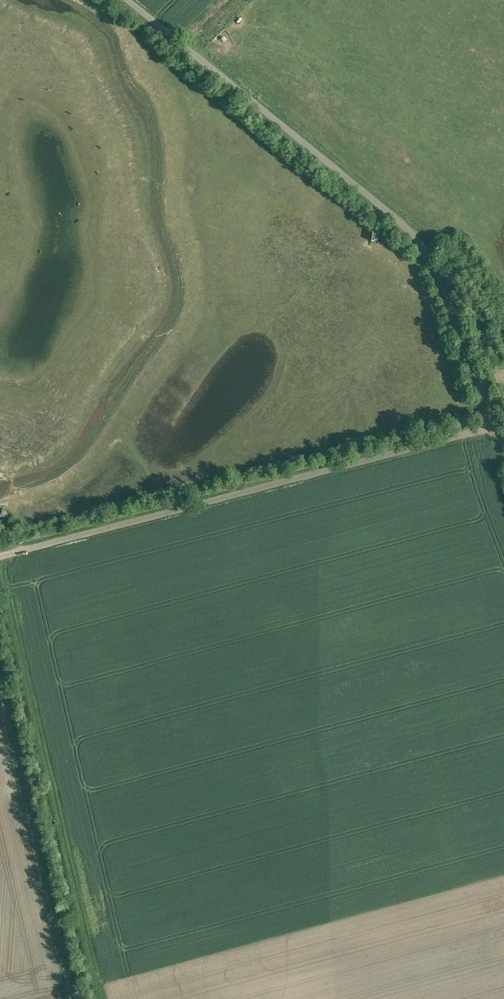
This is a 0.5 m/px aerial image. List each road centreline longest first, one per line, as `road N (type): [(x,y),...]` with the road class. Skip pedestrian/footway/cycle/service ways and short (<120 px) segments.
road 1 (unclassified): [(498,424),(445,286),(410,229),(128,0)]
road 2 (unclassified): [(498,424),(0,556)]
road 3 (unclassified): [(0,687),(73,998)]

